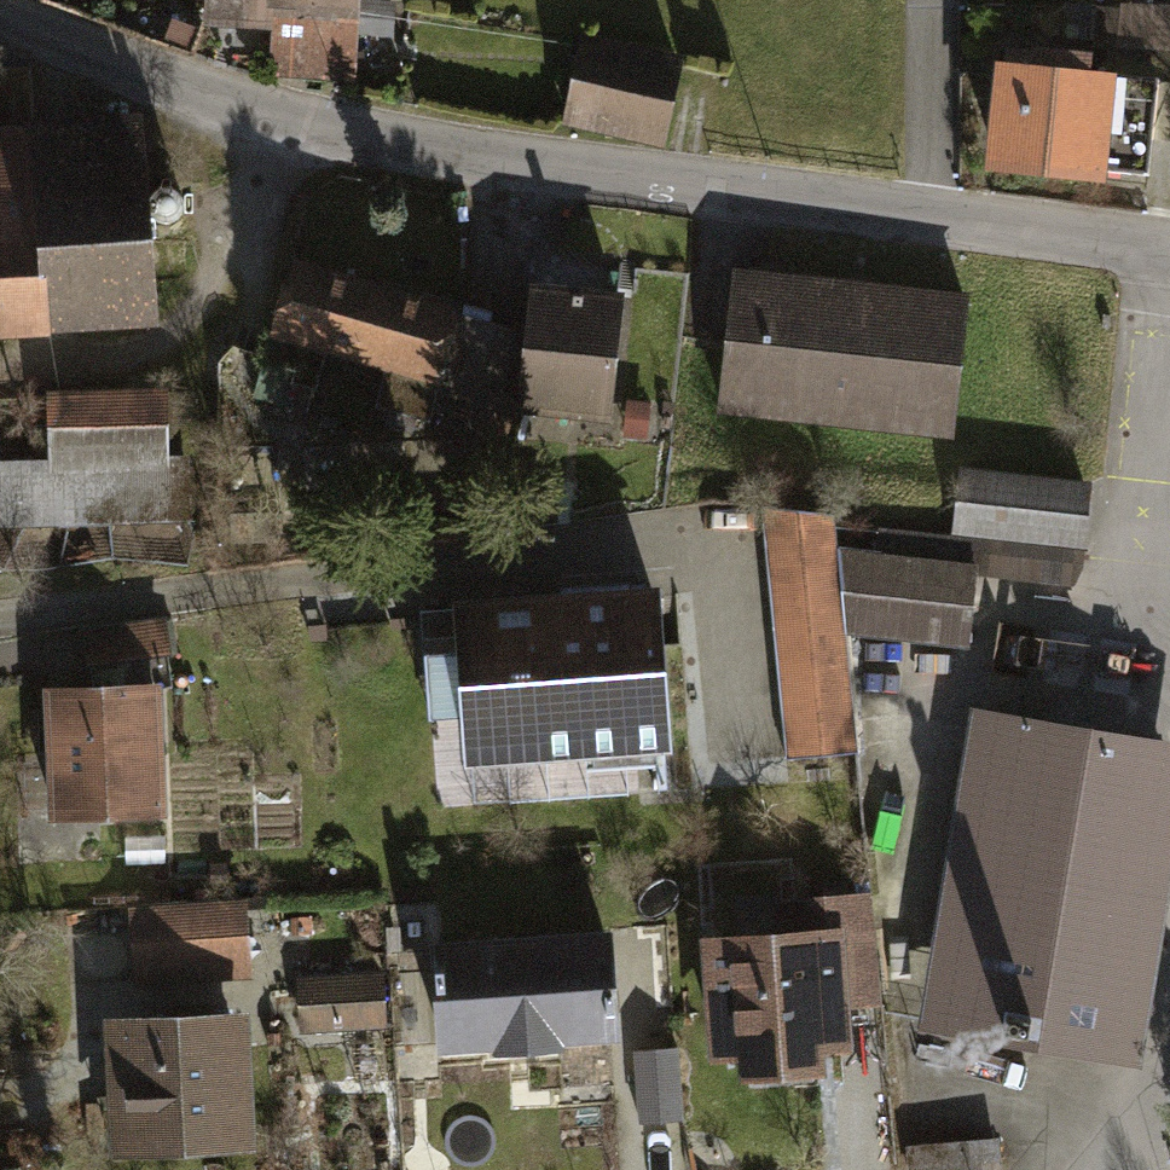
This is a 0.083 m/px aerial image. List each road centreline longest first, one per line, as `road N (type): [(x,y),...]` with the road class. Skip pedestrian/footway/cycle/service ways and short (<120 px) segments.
road 1 (unclassified): [(0,28),(293,124),(419,151),(1169,252)]

